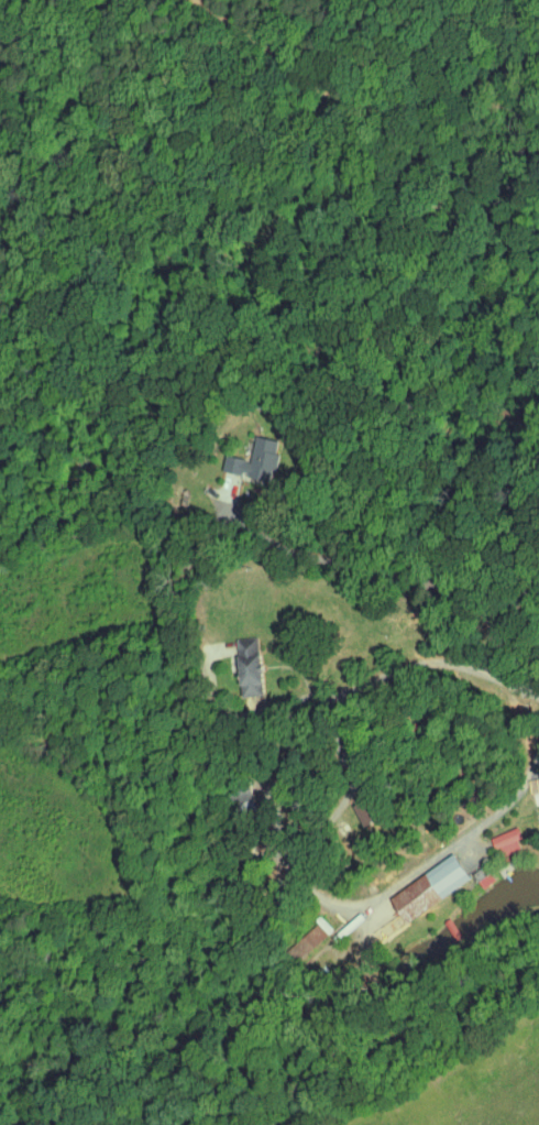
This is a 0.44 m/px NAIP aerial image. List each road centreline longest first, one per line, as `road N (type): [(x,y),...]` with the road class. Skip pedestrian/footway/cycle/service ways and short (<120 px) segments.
road 1 (residential): [(538,697),(499,679),(493,630),(473,602),(294,549),(239,515)]

